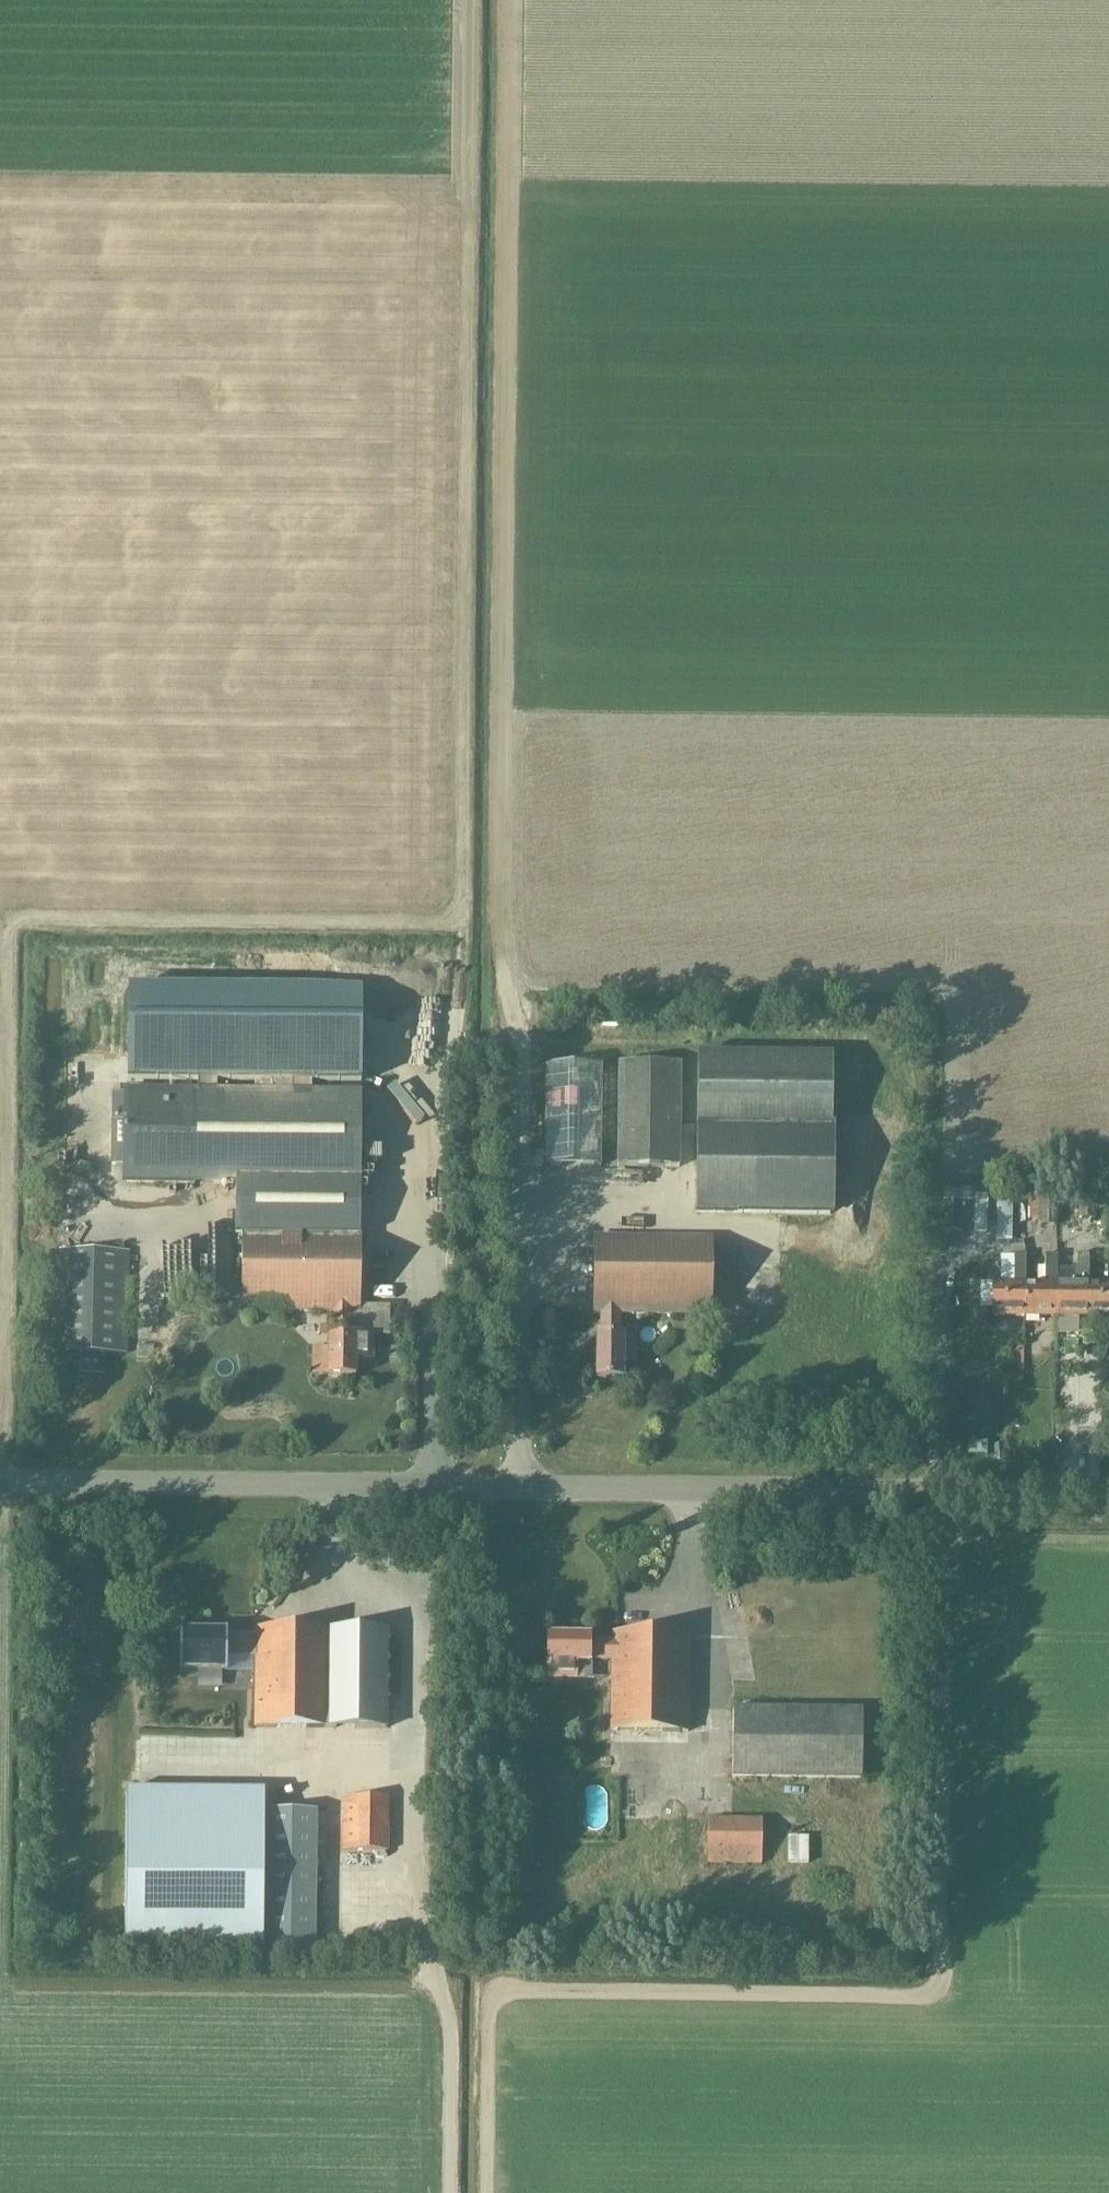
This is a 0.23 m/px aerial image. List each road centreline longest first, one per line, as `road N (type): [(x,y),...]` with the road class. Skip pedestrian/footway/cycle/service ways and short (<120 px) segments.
road 1 (unclassified): [(0,1481),(1108,1493)]

